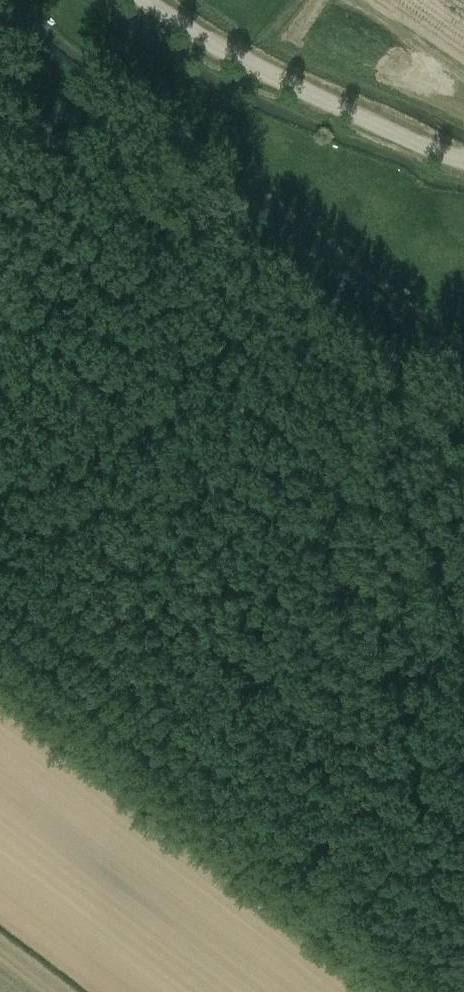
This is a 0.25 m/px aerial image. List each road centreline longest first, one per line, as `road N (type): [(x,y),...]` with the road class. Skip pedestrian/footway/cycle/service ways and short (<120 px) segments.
road 1 (unclassified): [(135,0),(164,23),(365,125),(463,152)]

